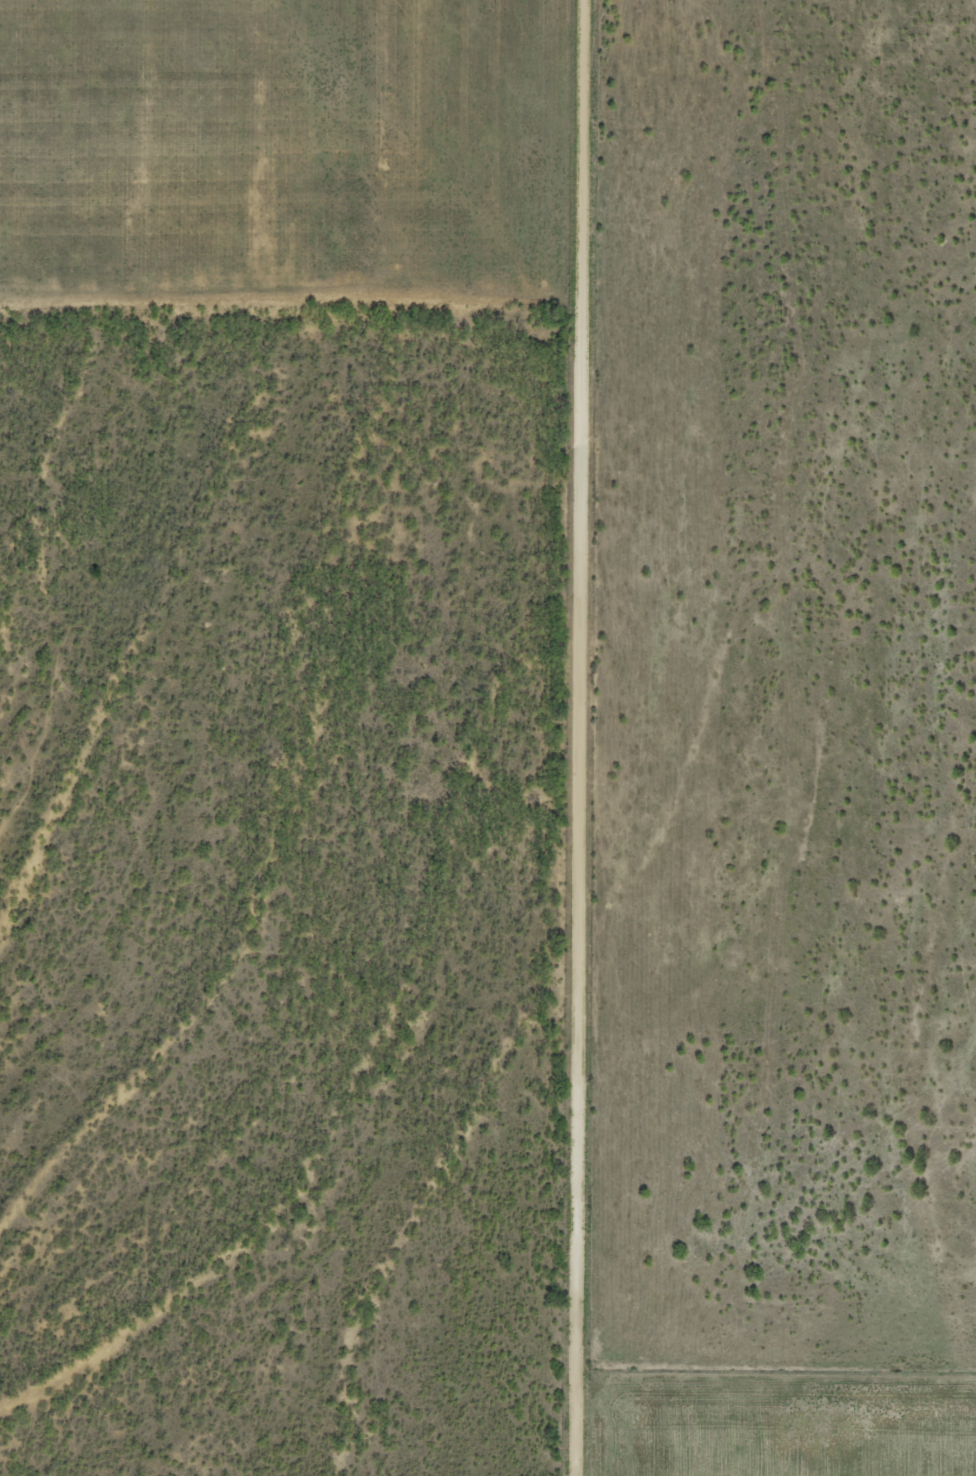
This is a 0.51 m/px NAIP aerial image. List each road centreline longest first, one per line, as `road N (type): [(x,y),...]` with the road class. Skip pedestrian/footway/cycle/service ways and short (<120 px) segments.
road 1 (residential): [(579,1475),(603,0)]

